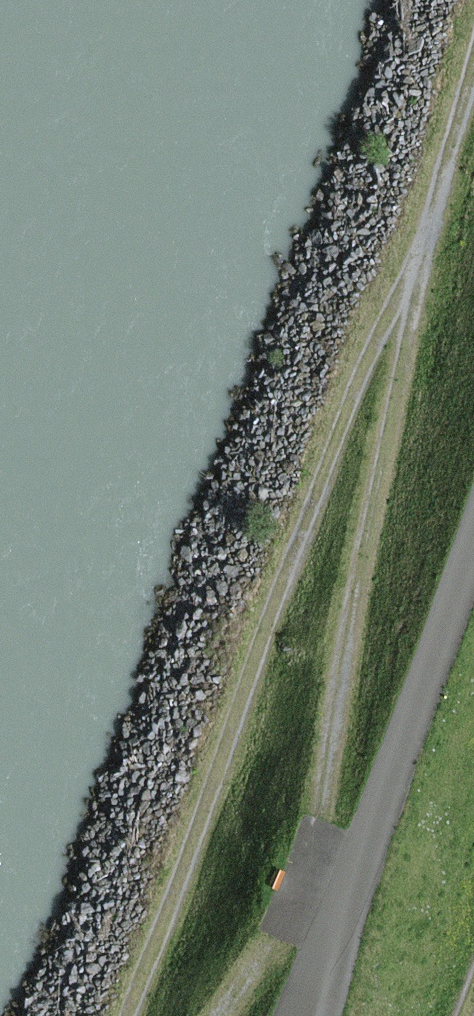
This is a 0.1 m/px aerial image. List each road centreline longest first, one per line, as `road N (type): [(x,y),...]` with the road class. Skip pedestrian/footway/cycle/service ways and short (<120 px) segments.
road 1 (track): [(127,1015),(279,601),(418,260),(473,63)]
road 2 (track): [(224,1015),(274,938),(347,905),(322,819),(418,260)]

